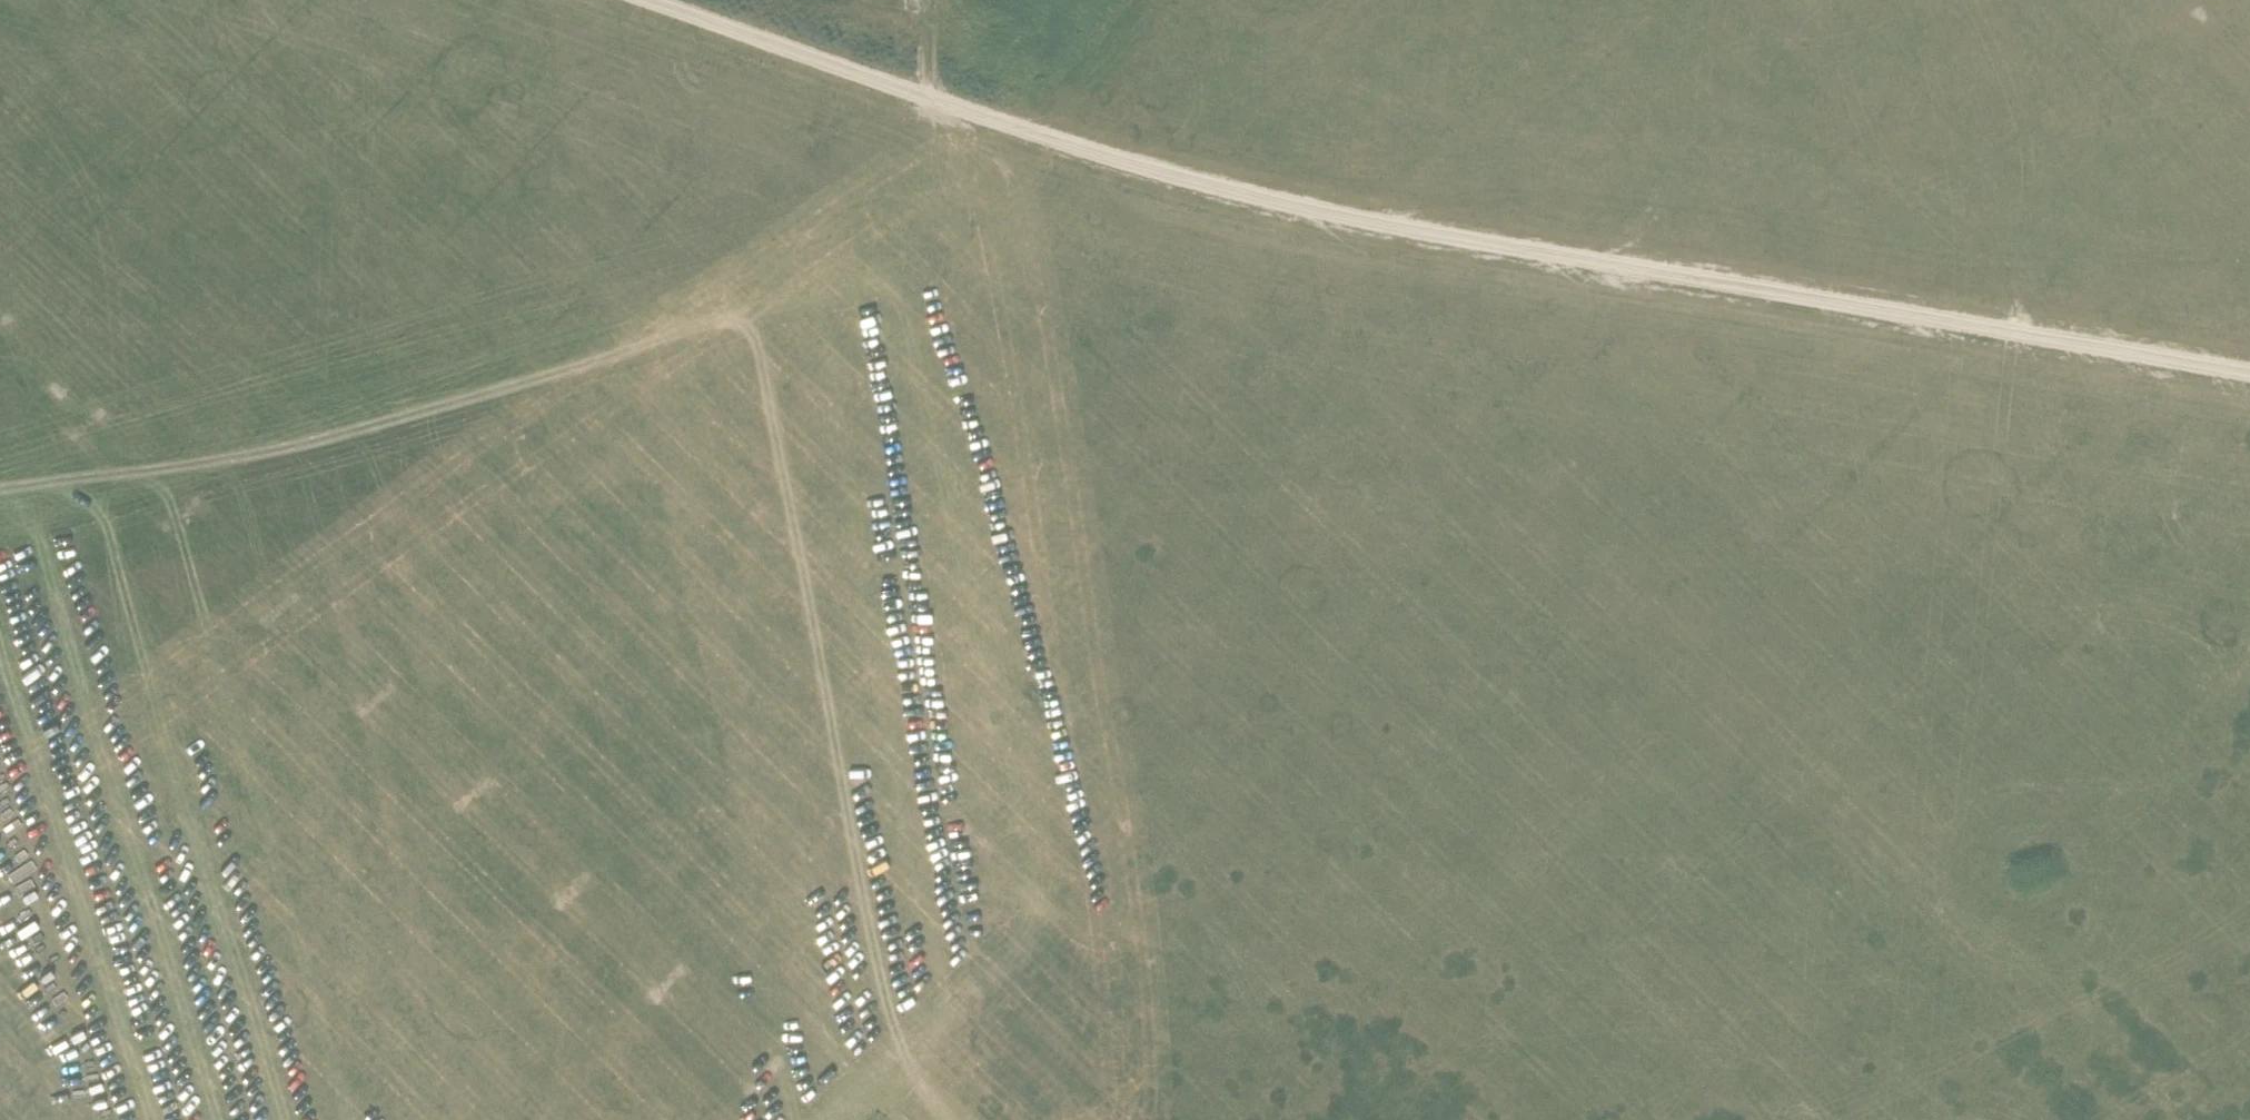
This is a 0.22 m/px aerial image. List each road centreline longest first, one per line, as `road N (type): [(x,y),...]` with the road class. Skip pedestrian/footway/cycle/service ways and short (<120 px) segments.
road 1 (track): [(2249,375),(1314,216),(649,0)]

